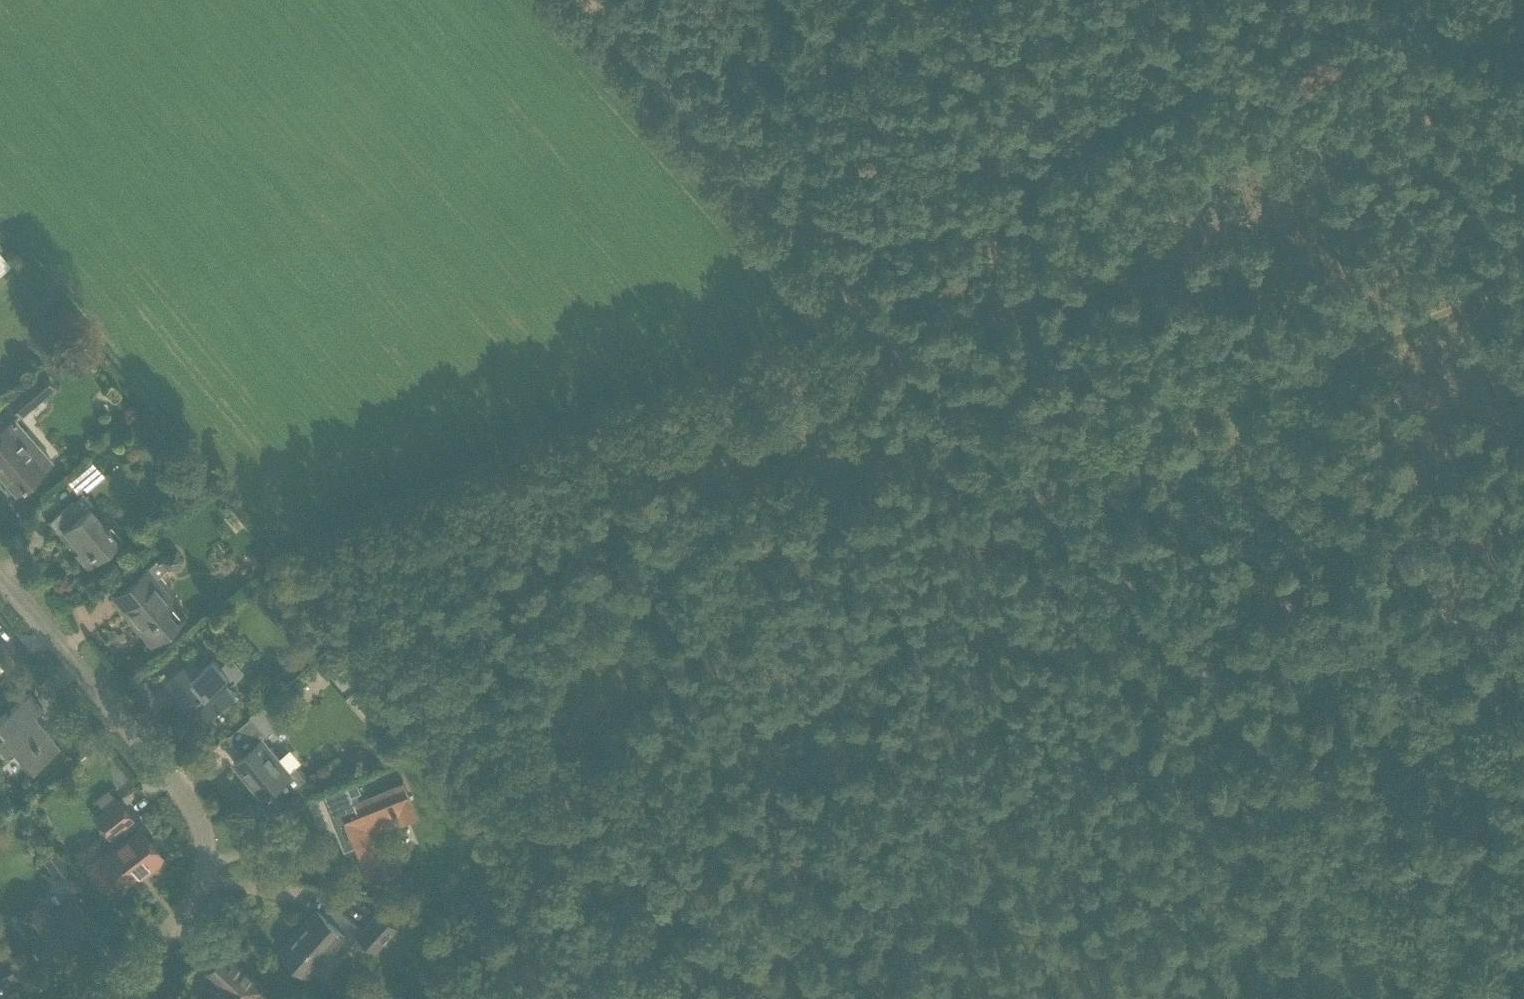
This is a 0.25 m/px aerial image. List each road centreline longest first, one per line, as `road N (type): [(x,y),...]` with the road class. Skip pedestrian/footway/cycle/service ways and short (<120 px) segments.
road 1 (track): [(588,0),(1156,631)]
road 2 (residential): [(0,577),(190,792),(204,823),(201,880),(95,998)]
road 3 (track): [(1156,631),(1488,998)]

